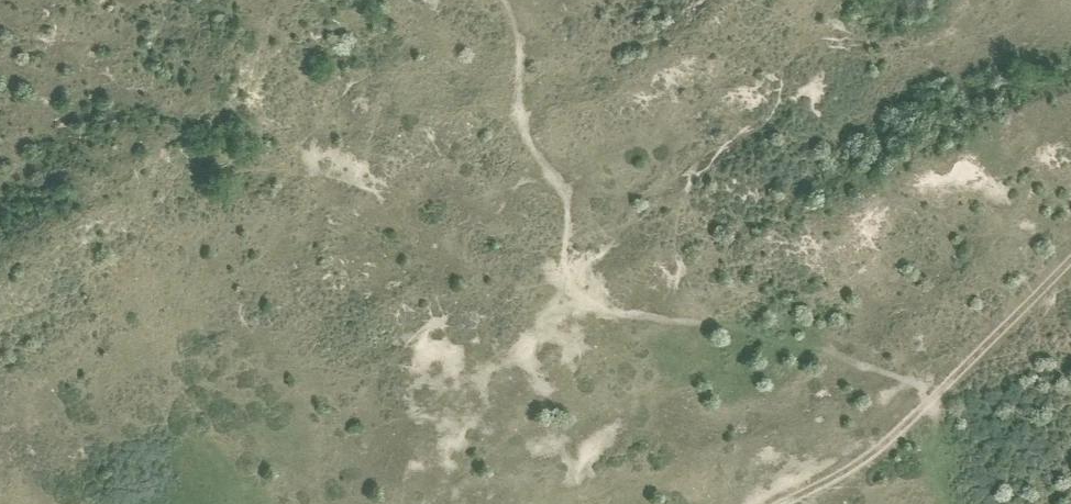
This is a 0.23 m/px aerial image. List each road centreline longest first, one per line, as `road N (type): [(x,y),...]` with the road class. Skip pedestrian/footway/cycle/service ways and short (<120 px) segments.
road 1 (track): [(1070,264),(877,454),(781,503)]

